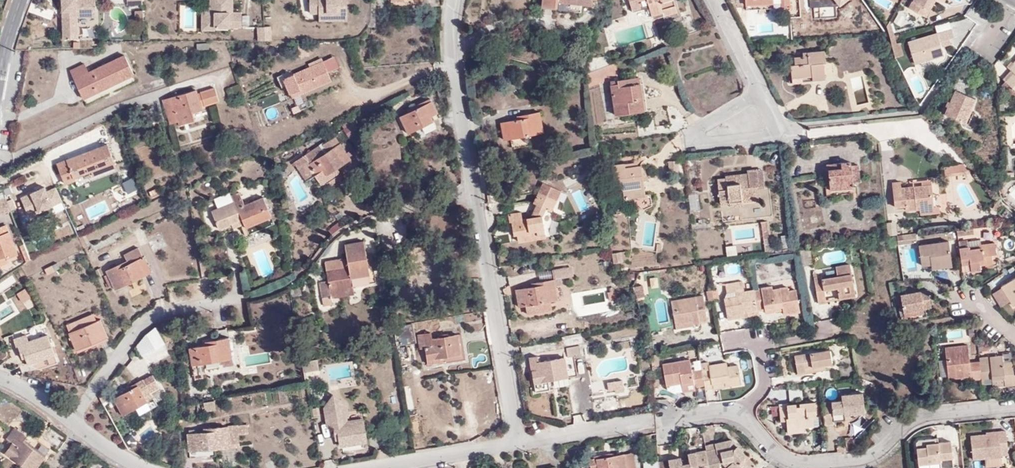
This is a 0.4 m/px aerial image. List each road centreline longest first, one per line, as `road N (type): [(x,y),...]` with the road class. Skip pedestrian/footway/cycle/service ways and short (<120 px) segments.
road 1 (residential): [(1014,406),(909,421),(878,449),(849,460),(797,461),(741,414)]
road 2 (residential): [(0,161),(123,103),(229,75)]
road 3 (residential): [(741,414),(764,385),(758,344),(821,334)]

